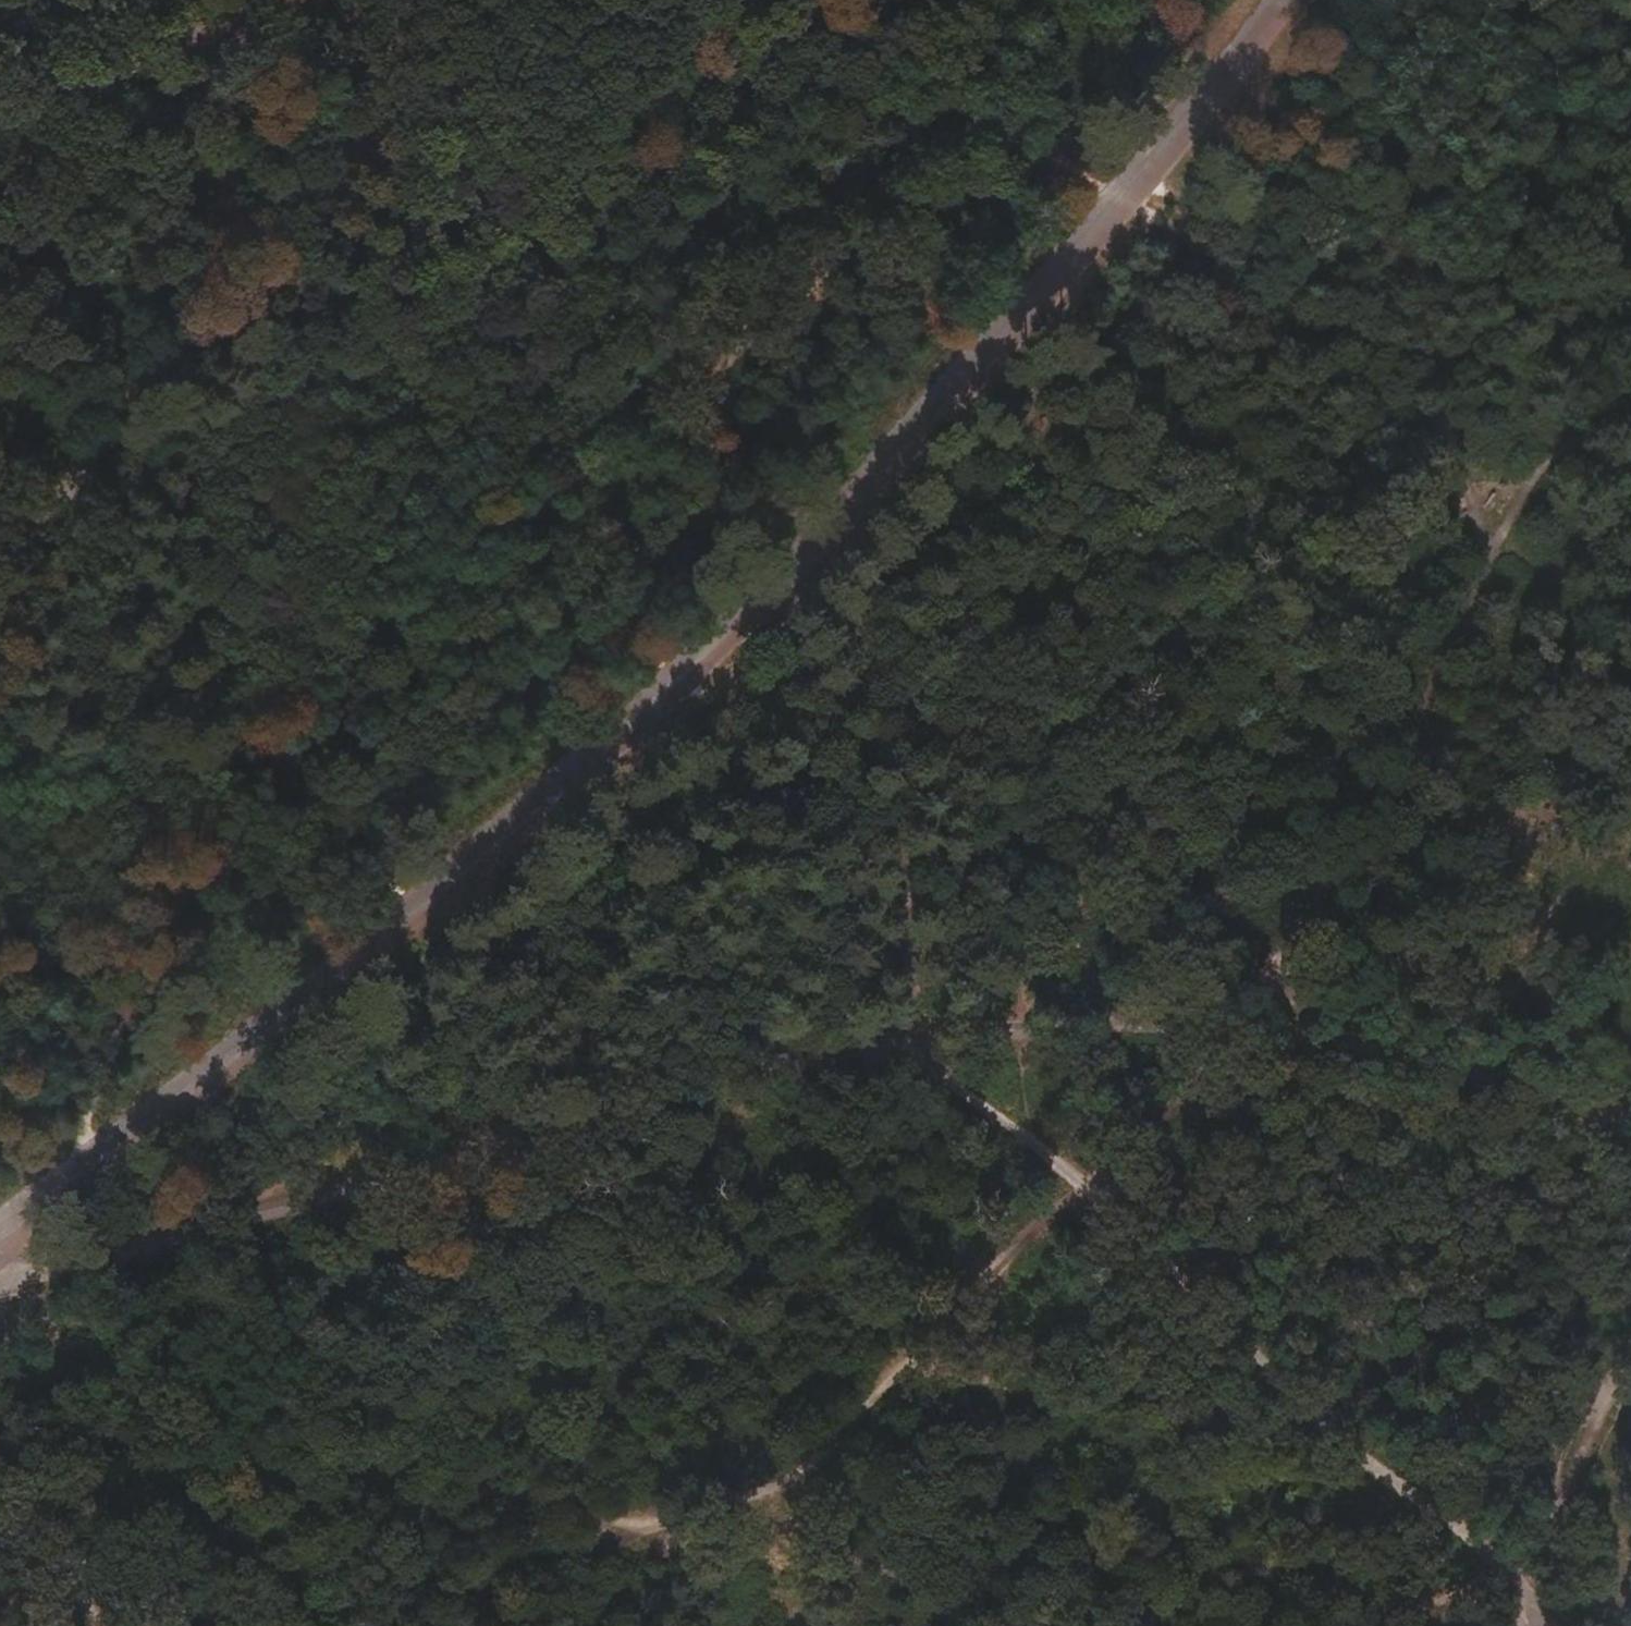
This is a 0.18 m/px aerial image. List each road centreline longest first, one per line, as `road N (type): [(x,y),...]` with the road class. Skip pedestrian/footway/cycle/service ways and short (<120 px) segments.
road 1 (track): [(1543,1625),(1497,1564),(1296,1397),(1092,1191),(966,1096),(867,1051)]
road 2 (track): [(0,587),(169,353),(343,177),(388,68),(400,0)]
road 3 (track): [(1512,1625),(1630,1345)]
road 4 (track): [(103,1625),(0,1453)]

